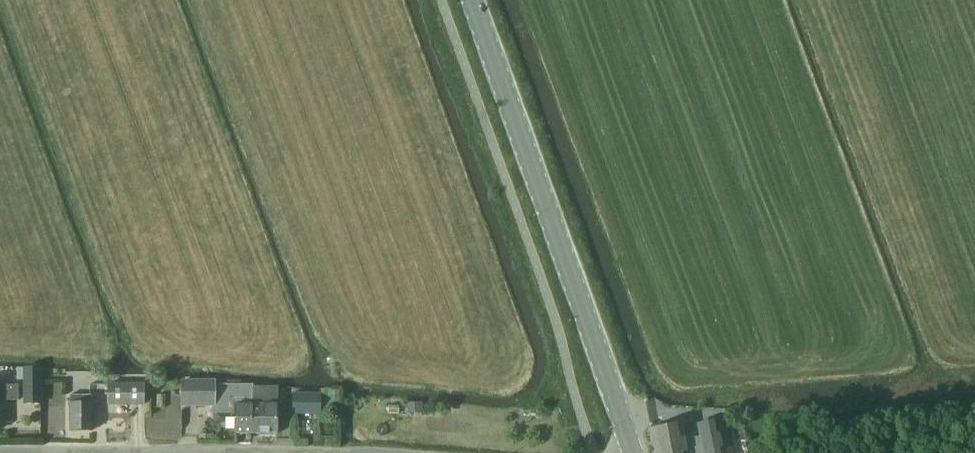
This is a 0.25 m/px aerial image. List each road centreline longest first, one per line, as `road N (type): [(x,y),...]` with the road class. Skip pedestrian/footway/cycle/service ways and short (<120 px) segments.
road 1 (tertiary): [(634,452),(469,0)]

